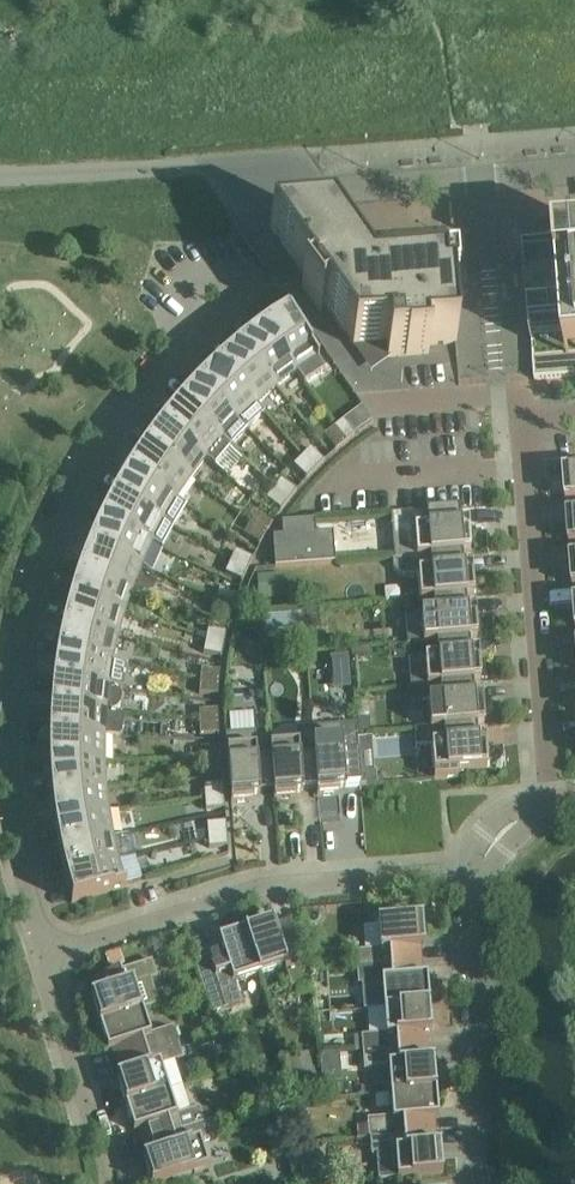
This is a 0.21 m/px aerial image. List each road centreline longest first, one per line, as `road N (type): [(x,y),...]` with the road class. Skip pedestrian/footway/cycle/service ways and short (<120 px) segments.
road 1 (residential): [(44,957),(18,869),(8,772),(10,676),(36,580),(132,399),(190,339),(254,290)]
road 2 (unclassified): [(574,167),(239,193),(214,164),(0,175)]
road 3 (residential): [(44,957),(272,885),(477,872)]
road 4 (residential): [(553,805),(525,421)]
road 5 (residential): [(110,1183),(44,957)]
road 6 (unclassified): [(491,1085),(477,872)]

